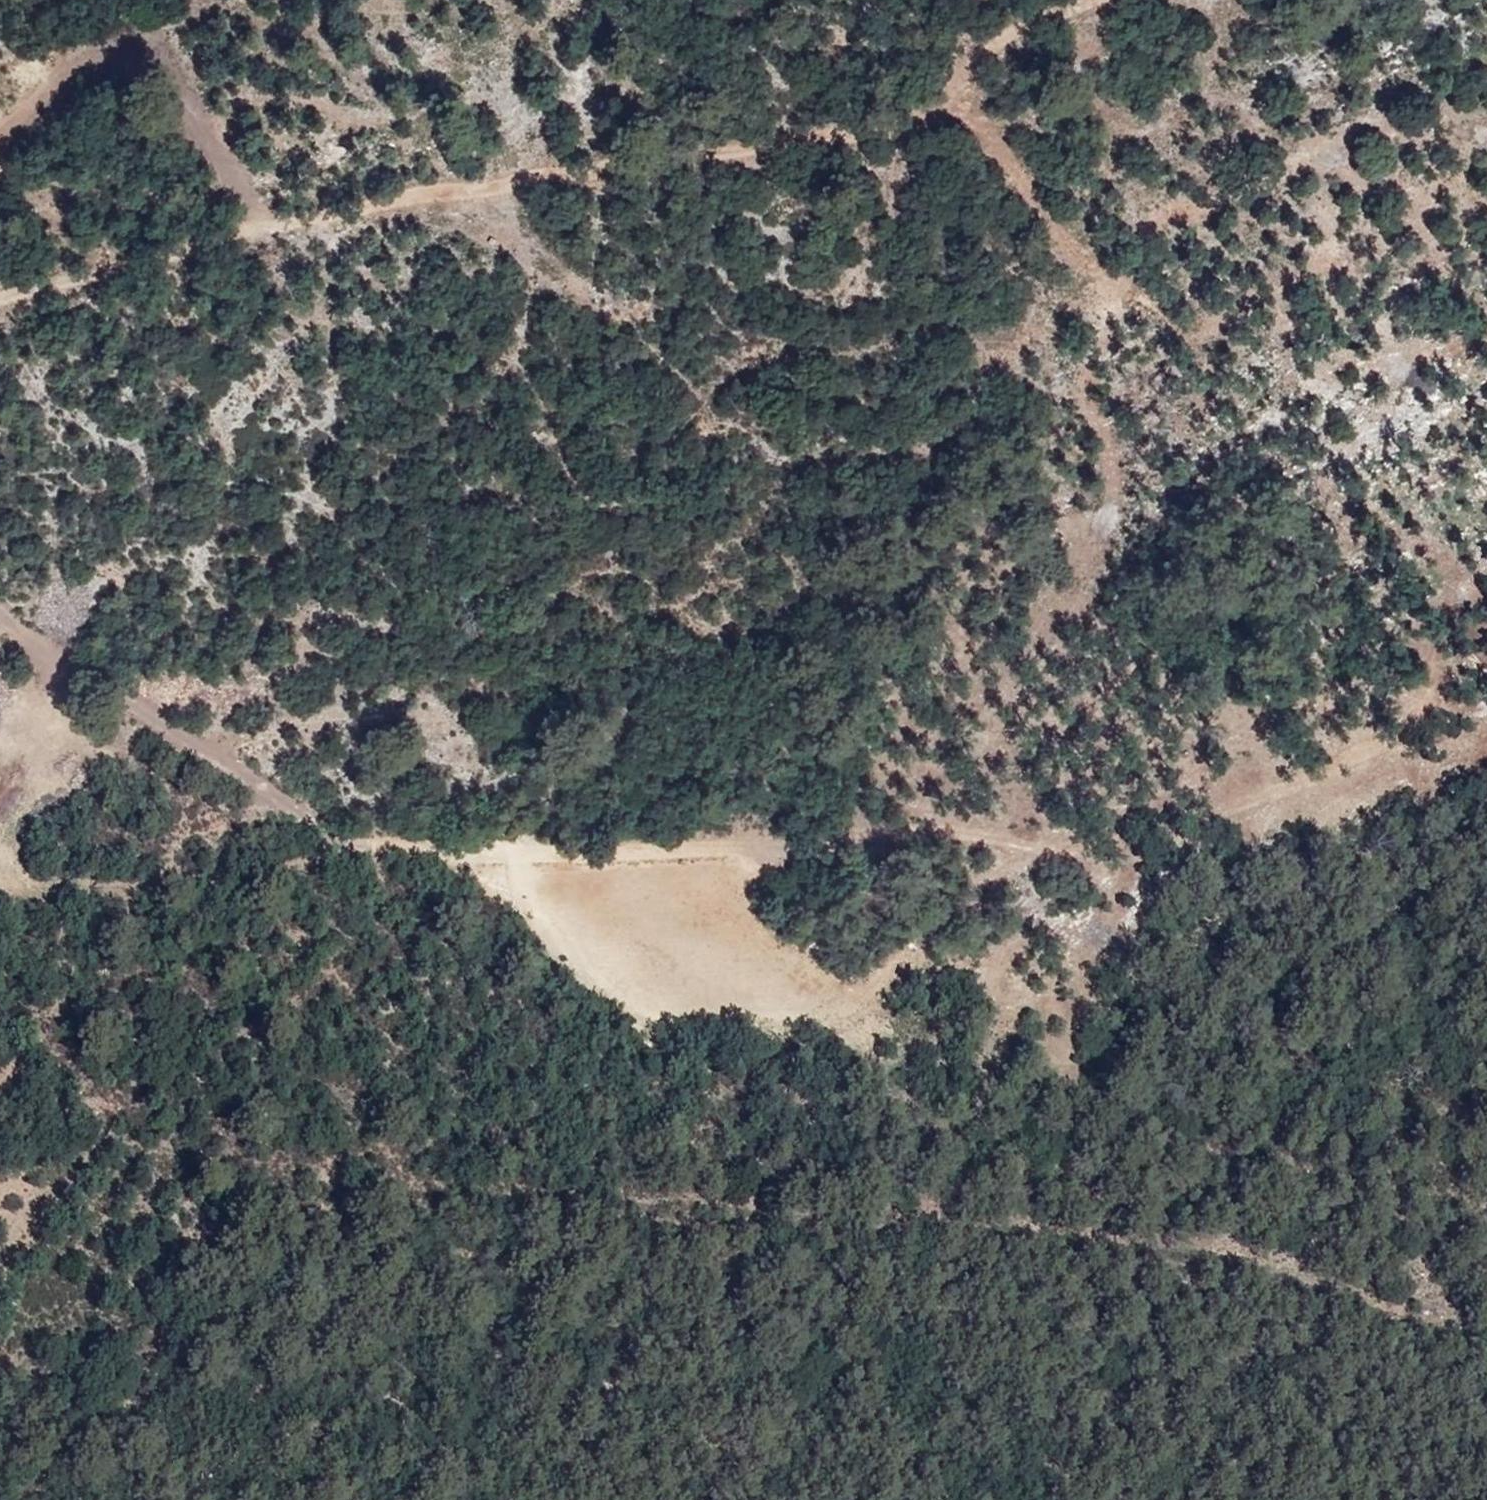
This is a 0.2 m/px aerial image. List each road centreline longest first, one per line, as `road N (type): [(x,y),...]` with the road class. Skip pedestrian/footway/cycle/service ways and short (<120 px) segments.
road 1 (track): [(0,301),(250,226),(871,126),(935,100),(950,71),(1089,0)]
road 2 (track): [(0,124),(117,37),(159,46),(256,177),(265,224)]

